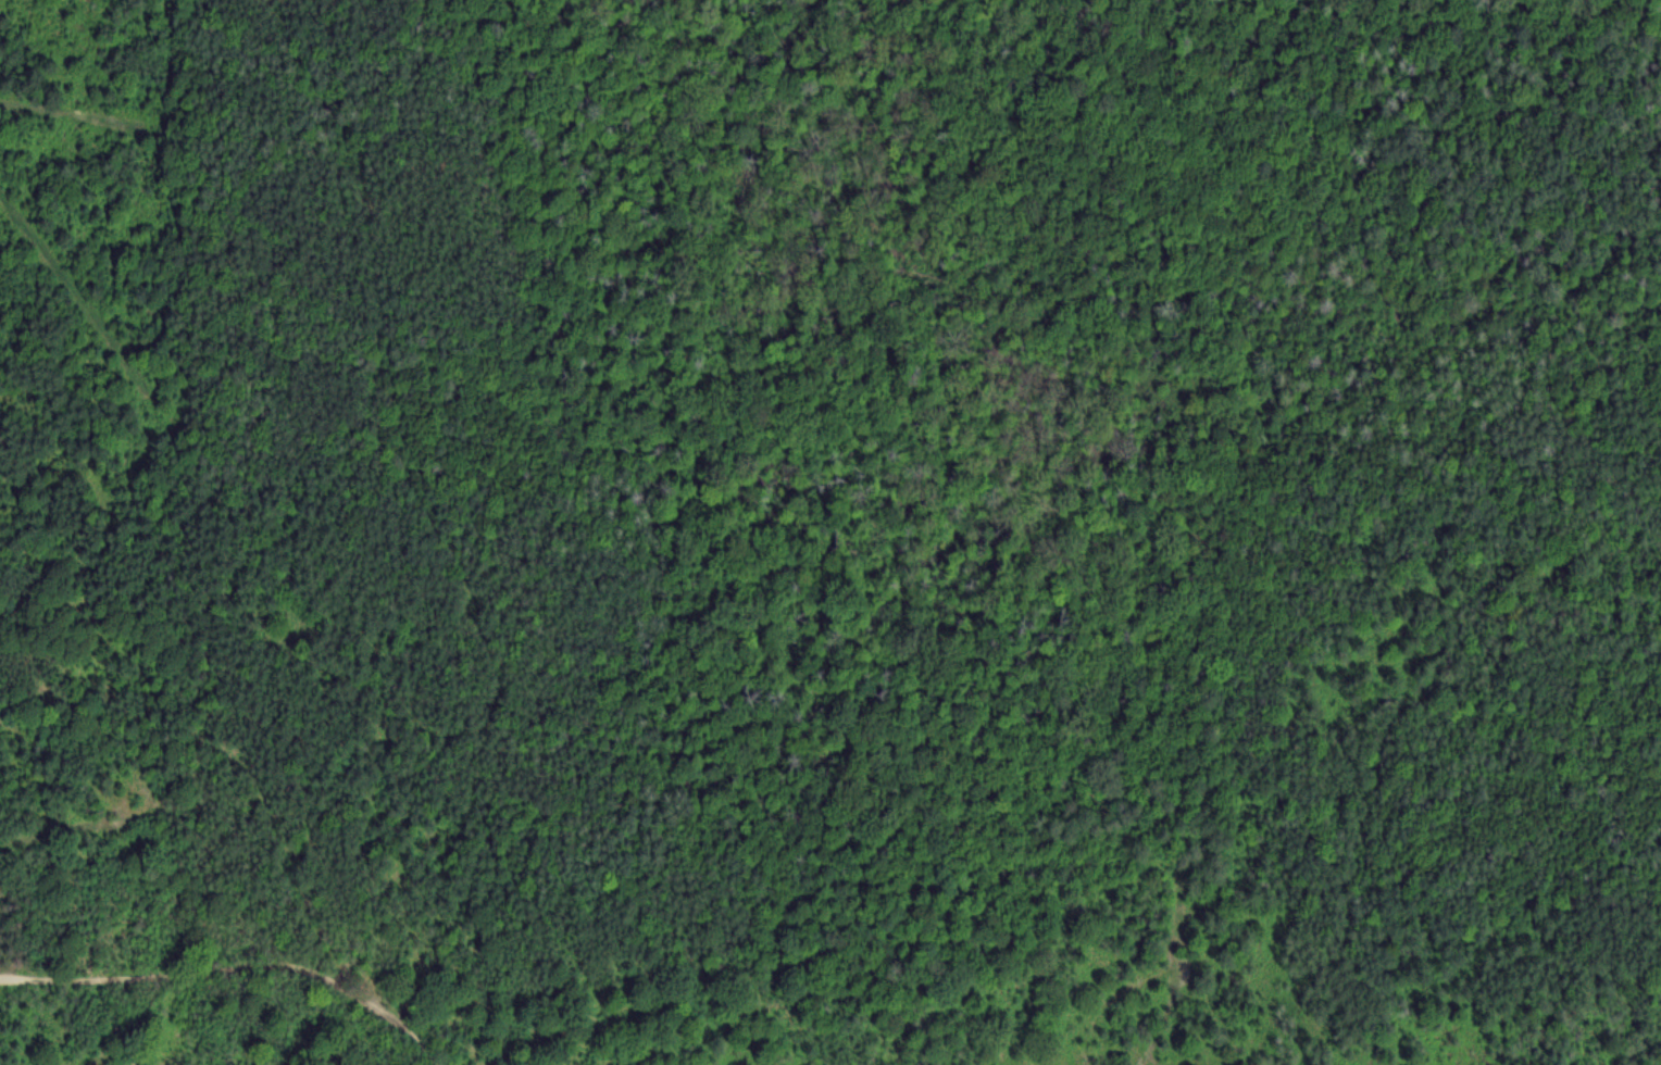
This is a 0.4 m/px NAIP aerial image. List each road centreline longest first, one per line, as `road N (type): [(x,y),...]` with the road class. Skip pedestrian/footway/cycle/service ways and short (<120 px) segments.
road 1 (residential): [(445,1064),(407,1023),(315,970),(278,962),(0,978)]

